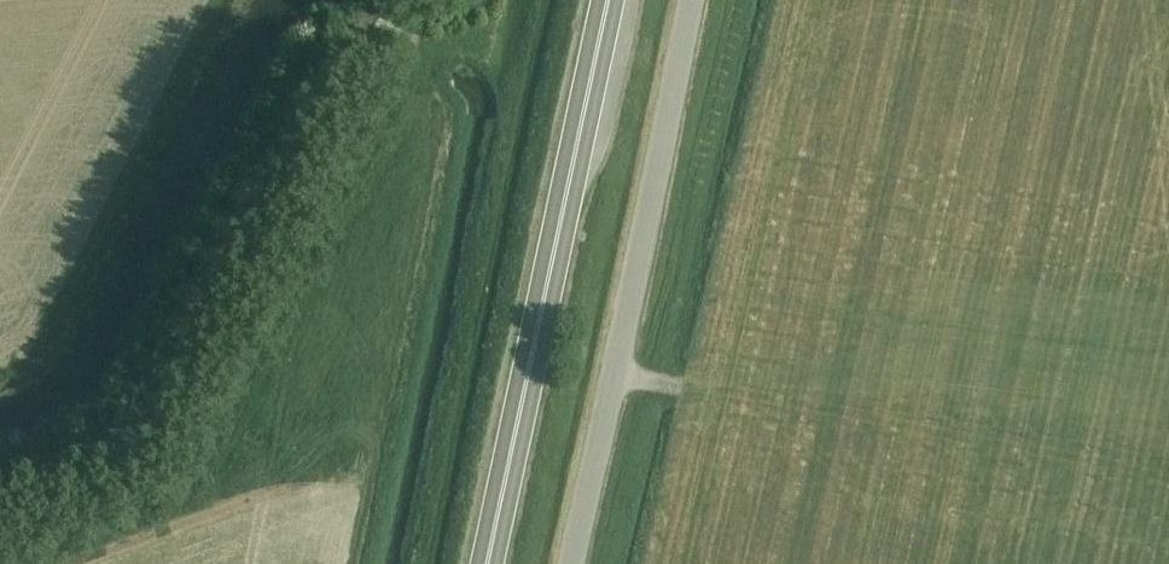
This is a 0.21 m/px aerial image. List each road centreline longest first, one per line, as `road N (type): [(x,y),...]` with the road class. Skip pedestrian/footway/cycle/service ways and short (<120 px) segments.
road 1 (trunk): [(491,563),(613,0)]
road 2 (unclassified): [(571,563),(690,0)]
road 3 (track): [(212,0),(51,320),(0,368)]

